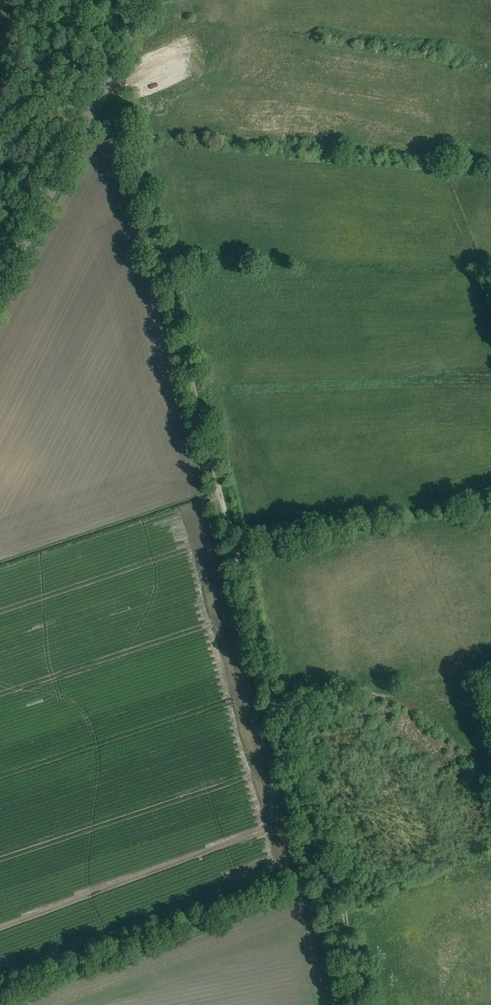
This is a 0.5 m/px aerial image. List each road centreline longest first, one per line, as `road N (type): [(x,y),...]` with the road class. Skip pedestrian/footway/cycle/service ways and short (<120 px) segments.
road 1 (track): [(363,1004),(343,900),(279,725),(113,71)]
road 2 (track): [(0,991),(329,868)]
road 3 (tertiary): [(148,0),(0,294)]

